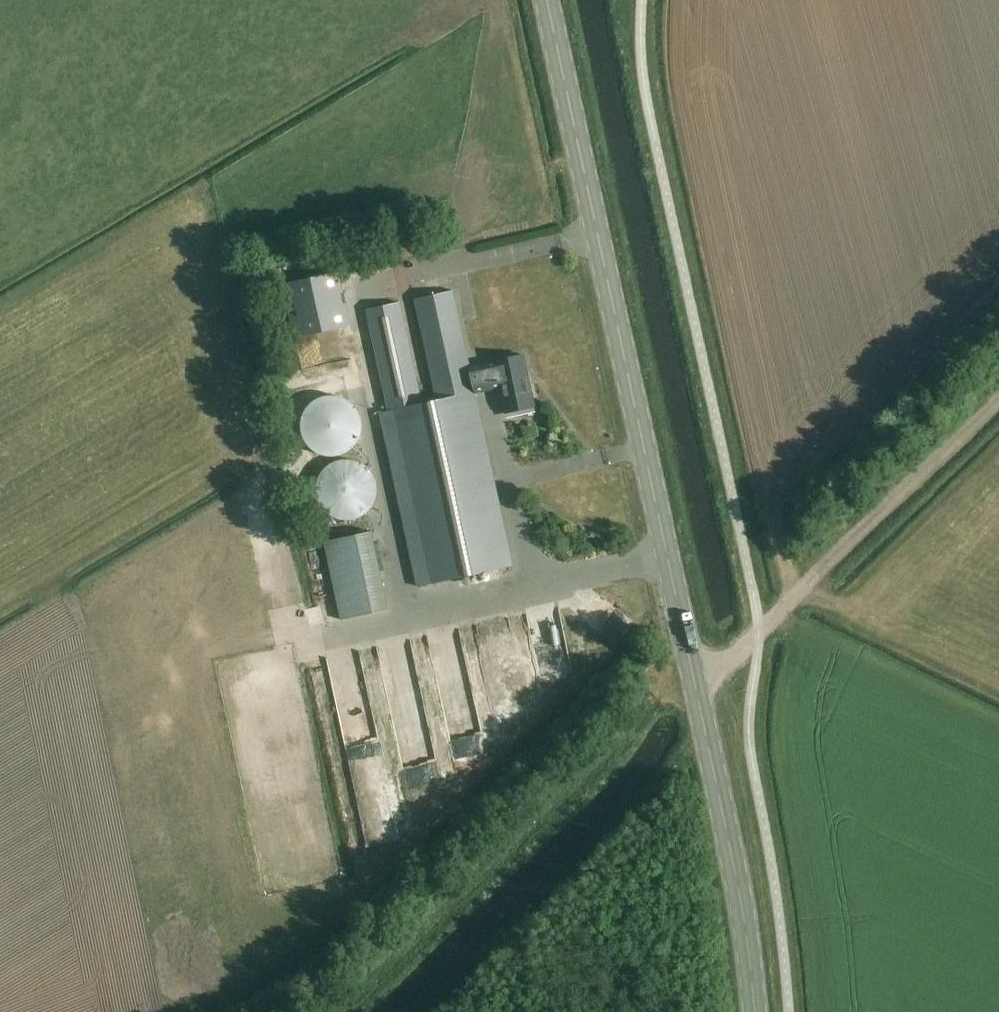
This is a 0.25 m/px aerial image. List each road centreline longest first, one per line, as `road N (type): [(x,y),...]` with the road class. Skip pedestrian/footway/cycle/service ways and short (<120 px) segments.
road 1 (primary): [(753,1011),(727,832),(548,0)]
road 2 (track): [(351,1011),(660,704),(677,697)]
road 3 (track): [(757,635),(998,399)]

